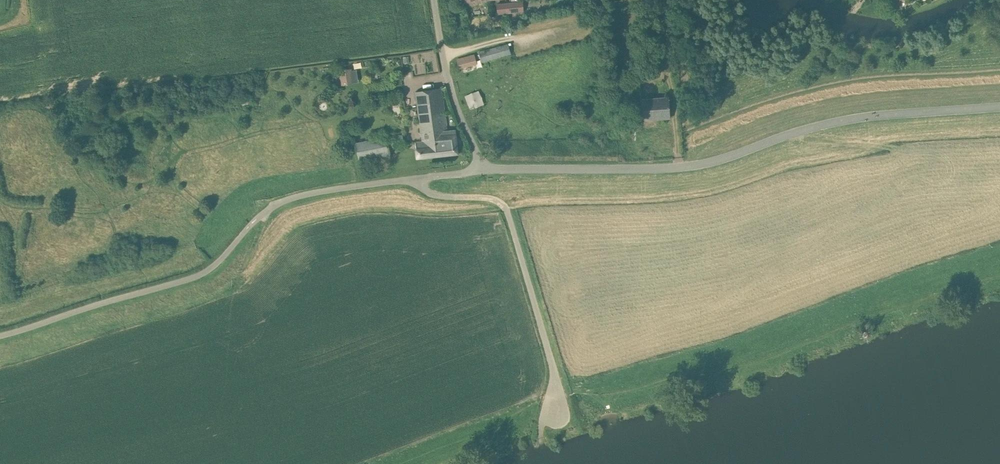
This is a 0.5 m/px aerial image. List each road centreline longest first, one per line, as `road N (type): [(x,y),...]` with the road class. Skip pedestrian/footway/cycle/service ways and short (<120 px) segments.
road 1 (unclassified): [(477,173),(702,165),(842,123),(999,109)]
road 2 (unclassified): [(0,336),(207,270),(263,214),(292,198),(477,173)]
road 3 (track): [(414,180),(435,196),(493,200),(506,211),(551,362),(555,402)]
road 4 (unclassified): [(477,173),(435,0)]

